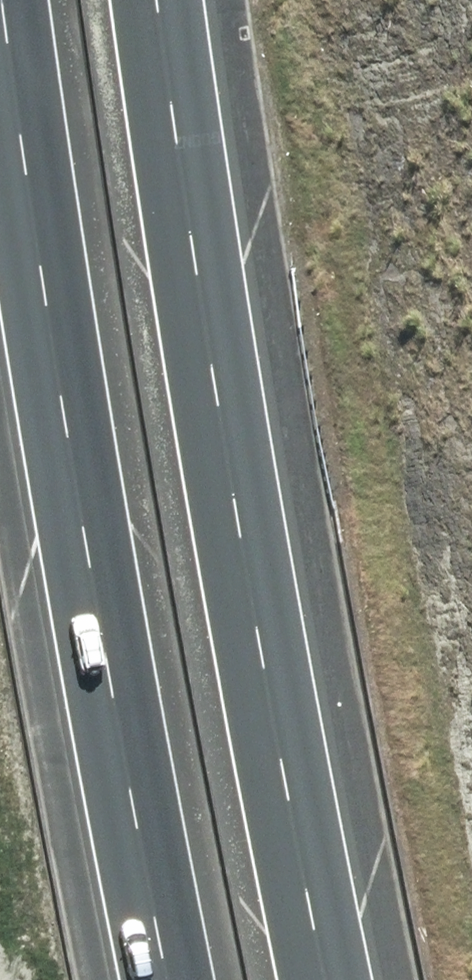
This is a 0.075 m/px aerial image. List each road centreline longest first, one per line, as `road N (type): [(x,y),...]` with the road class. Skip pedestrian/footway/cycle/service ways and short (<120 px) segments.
road 1 (motorway): [(156,0),(328,979)]
road 2 (motorway): [(171,979),(110,694),(1,0)]

